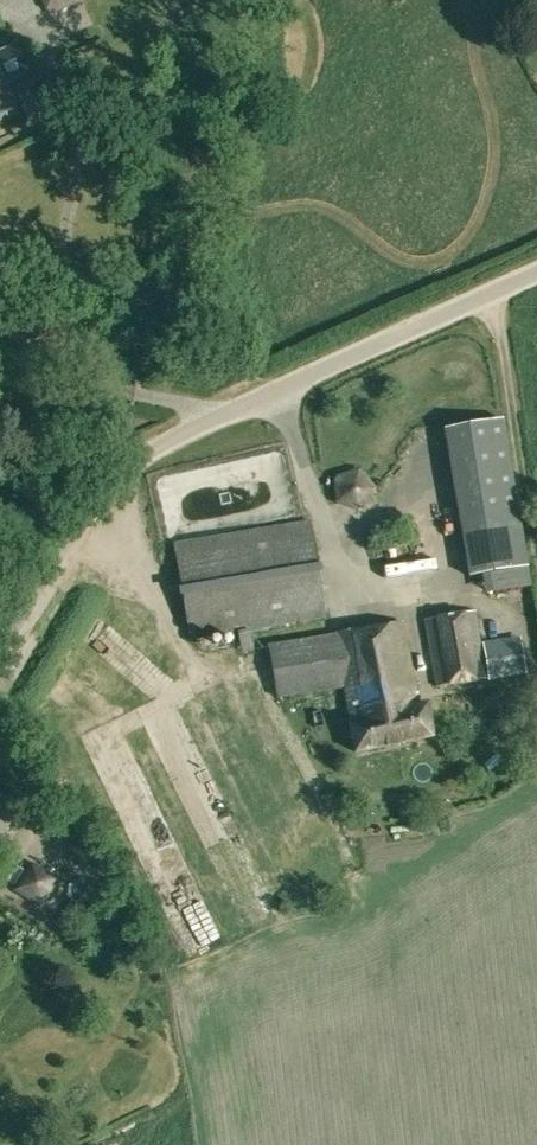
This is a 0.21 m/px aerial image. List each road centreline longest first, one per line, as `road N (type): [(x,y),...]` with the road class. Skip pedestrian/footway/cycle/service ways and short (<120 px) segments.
road 1 (residential): [(0,660),(81,530),(167,444),(536,280)]

